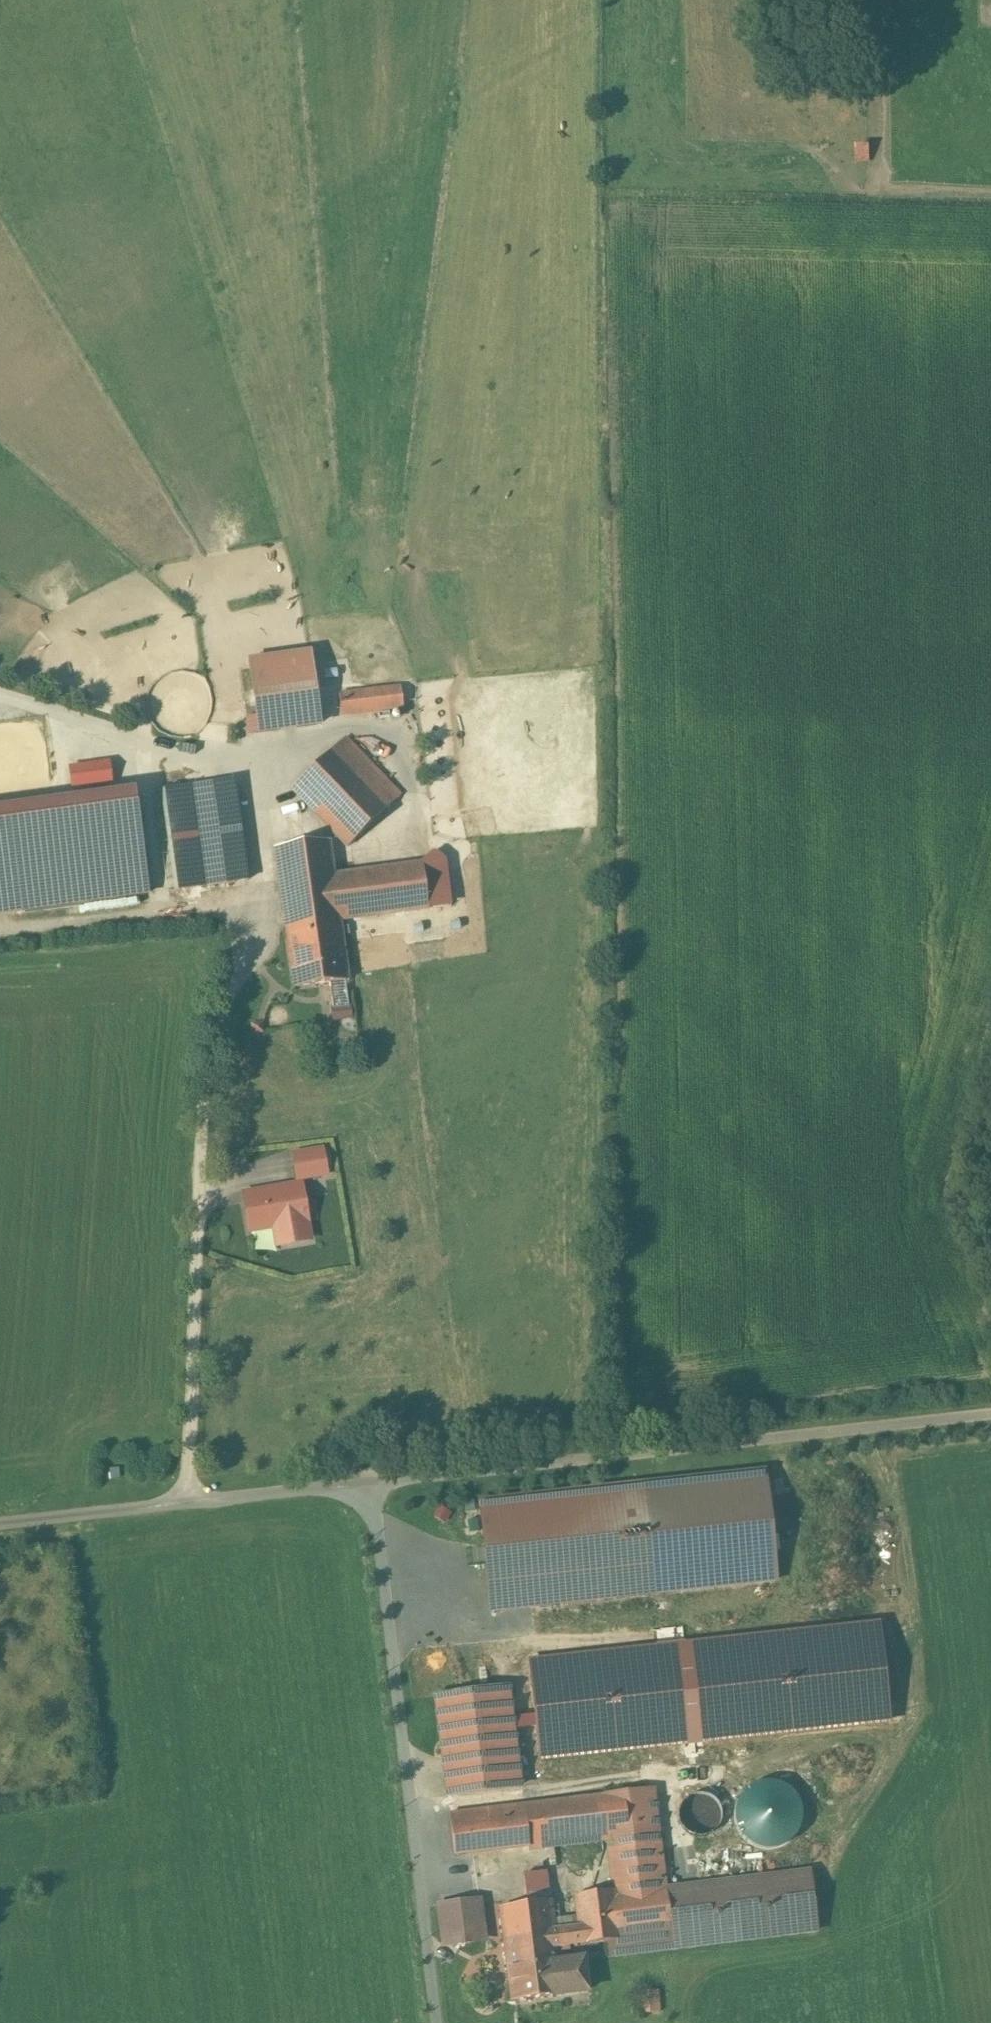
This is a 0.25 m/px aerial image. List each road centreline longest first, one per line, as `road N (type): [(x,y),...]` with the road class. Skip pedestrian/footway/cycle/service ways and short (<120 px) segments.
road 1 (unclassified): [(990,1415),(376,1477)]
road 2 (unclassified): [(440,2022),(376,1477)]
road 3 (unclassified): [(376,1477),(0,1524)]

